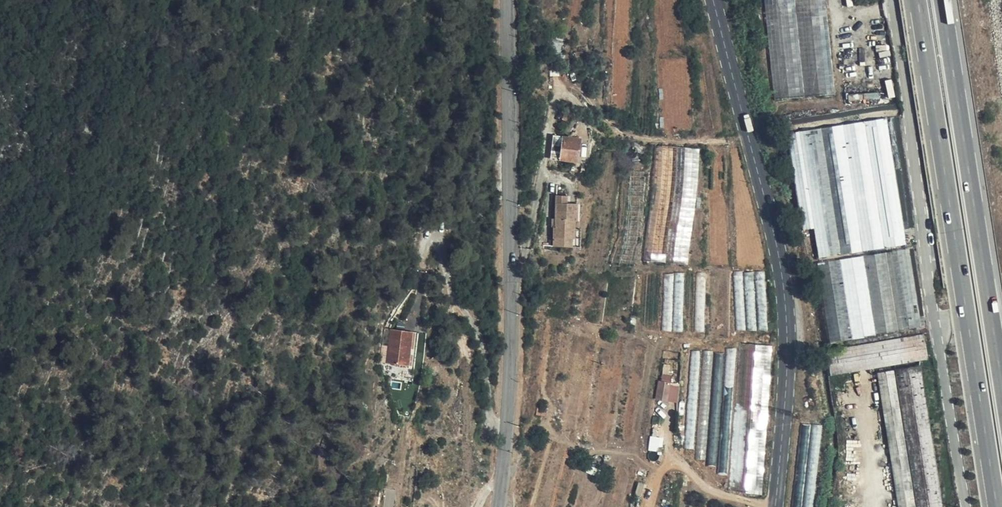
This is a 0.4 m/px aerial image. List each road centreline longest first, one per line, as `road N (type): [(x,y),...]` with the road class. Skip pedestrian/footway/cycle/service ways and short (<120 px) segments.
road 1 (secondary): [(715,0),(784,292),(787,381),(776,506)]
road 2 (trunk): [(917,0),(997,506)]
road 3 (unclassified): [(891,0),(968,506)]
road 4 (tertiary): [(509,0),(513,274),(499,506)]
road 5 (trunk): [(1001,383),(942,0)]
road 6 (track): [(505,445),(490,351),(443,262),(423,252),(402,296)]

